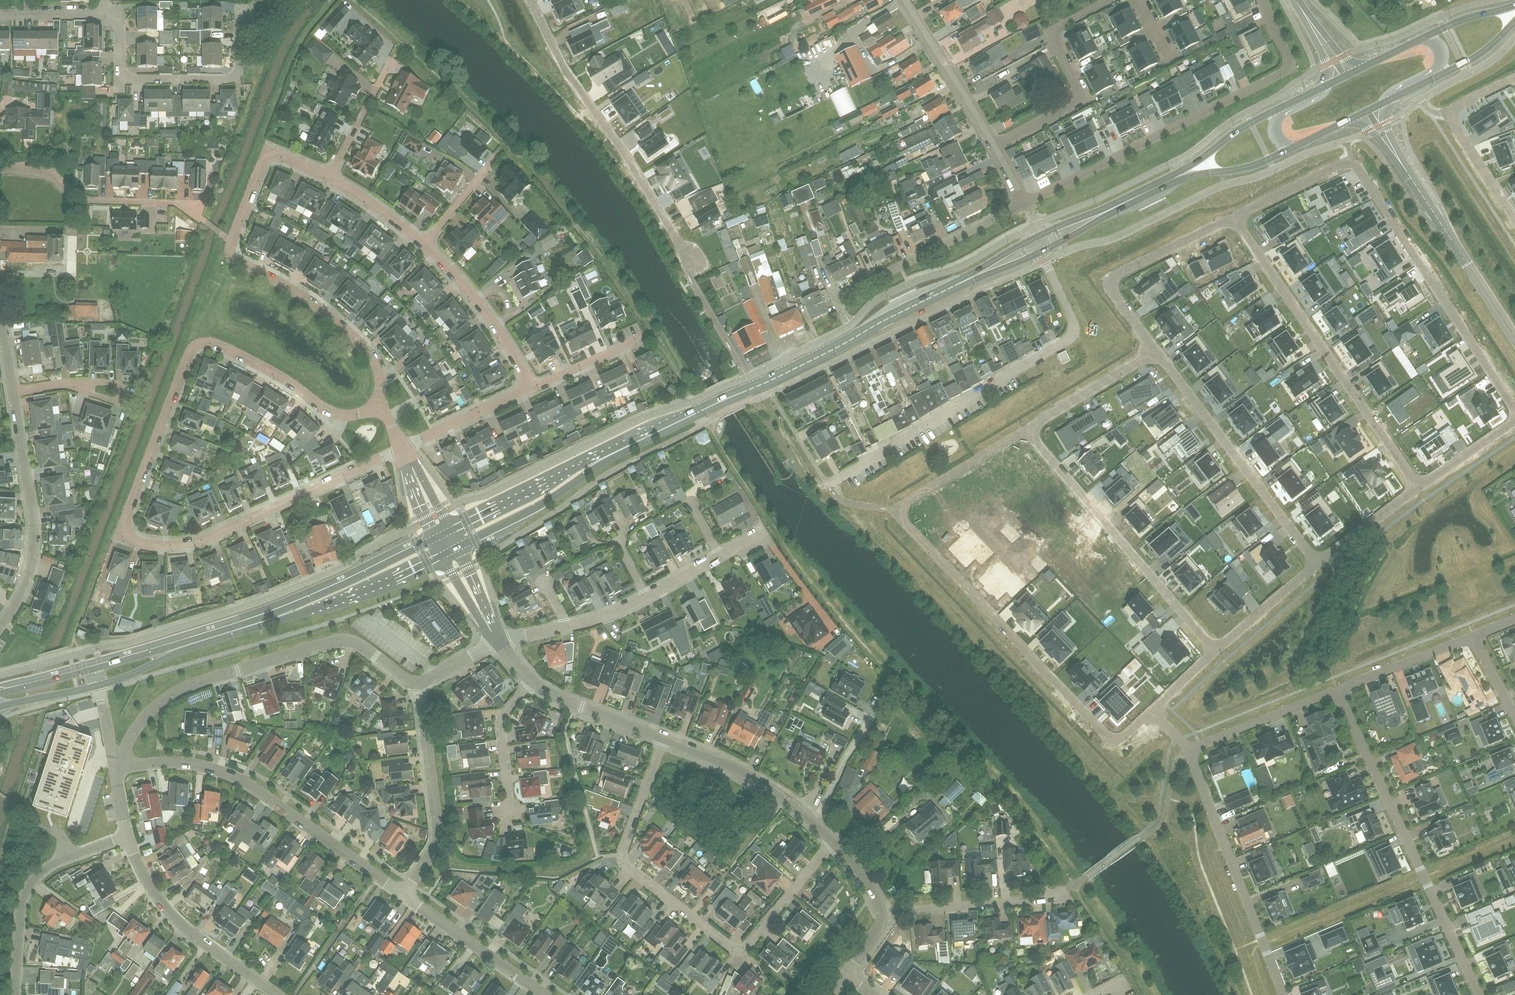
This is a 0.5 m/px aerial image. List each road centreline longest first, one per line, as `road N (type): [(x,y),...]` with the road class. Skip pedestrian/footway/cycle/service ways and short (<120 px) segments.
road 1 (residential): [(380,403),(363,414),(336,414),(252,358),(201,345),(128,523),(130,536),(193,543),(405,448)]
road 2 (residential): [(1041,252),(1076,326),(1071,337),(829,484),(846,502),(901,511)]
road 3 (residential): [(1514,411),(1358,167),(1344,164),(1234,217)]
road 4 (residential): [(666,740),(621,861),(732,949),(747,951),(834,842)]
road 5 (residential): [(332,178),(274,149),(232,260),(290,288),(357,338),(380,370),(380,403)]
road 6 (primary): [(99,686),(444,555)]
road 7 (primary): [(437,538),(265,617),(94,669)]
road 8 (residential): [(1263,0),(1287,57),(1282,73),(1027,202)]
road 9 (residential): [(118,770),(156,709),(191,686),(341,641),(358,643),(420,688)]
road 10 (residential): [(1151,711),(1123,737),(1108,736),(901,511)]
road 11 (residential): [(1479,994),(1339,693)]
road 12 (residential): [(1421,485),(1234,217)]
road 13 (residential): [(405,893),(233,776),(196,765),(118,770)]
road 14 (primary): [(680,421),(952,287)]
road 15 (residential): [(530,0),(563,69),(691,256)]
road 16 (residential): [(1029,427),(1216,652)]
road 17 (primary): [(1282,107),(1182,171),(1034,239)]
road 18 (primary): [(1041,252),(1168,185),(1293,148)]
road 19 (residential): [(105,14),(120,14),(122,79),(229,81),(239,71),(242,7)]
road 20 (residential): [(1158,350),(1318,560)]
road 21 (residential): [(1192,750),(1284,994)]
road 22 (primary): [(457,548),(680,421)]
road 23 (primary): [(680,421),(450,532)]
road 24 (residential): [(0,628),(33,554),(13,392)]
road 25 (residential): [(1113,0),(1060,33),(1082,98),(993,146)]
road 26 (residential): [(279,994),(166,911),(129,838)]
road 27 (residential): [(1234,217),(1114,279),(1113,292),(1158,350)]
road 28 (residential): [(838,301),(835,296),(1027,202)]
road 29 (residential): [(405,893),(441,836),(420,688)]
road 30 (residential): [(0,176),(20,167),(61,180),(81,199),(179,205),(199,218)]
road 31 (residential): [(1514,215),(1446,112),(1514,78)]
road 32 (residential): [(834,842),(731,766),(666,740)]
road 33 (residential): [(884,916),(1065,892)]
road 34 (residential): [(536,388),(477,299),(428,244)]
road 35 (residential): [(547,994),(405,893)]
road 36 (unclassified): [(1462,255),(1369,110)]
road 37 (residential): [(993,146),(904,0)]
road 38 (residential): [(18,994),(27,894),(45,870),(72,858)]
road 39 (residential): [(1339,693),(1192,750)]
road 40 (residential): [(901,511),(1029,427)]
road 41 (residential): [(1029,427),(1158,350)]
road 42 (residential): [(514,817),(503,719),(533,682)]
road 43 (residential): [(1474,638),(1339,693)]
road 44 (residential): [(666,740),(533,682)]
road 45 (residential): [(405,448),(536,388)]
road 46 (residential): [(1318,560),(1216,652)]
road 47 (residential): [(1421,485),(1318,560)]
road 48 (residential): [(332,178),(390,66)]

